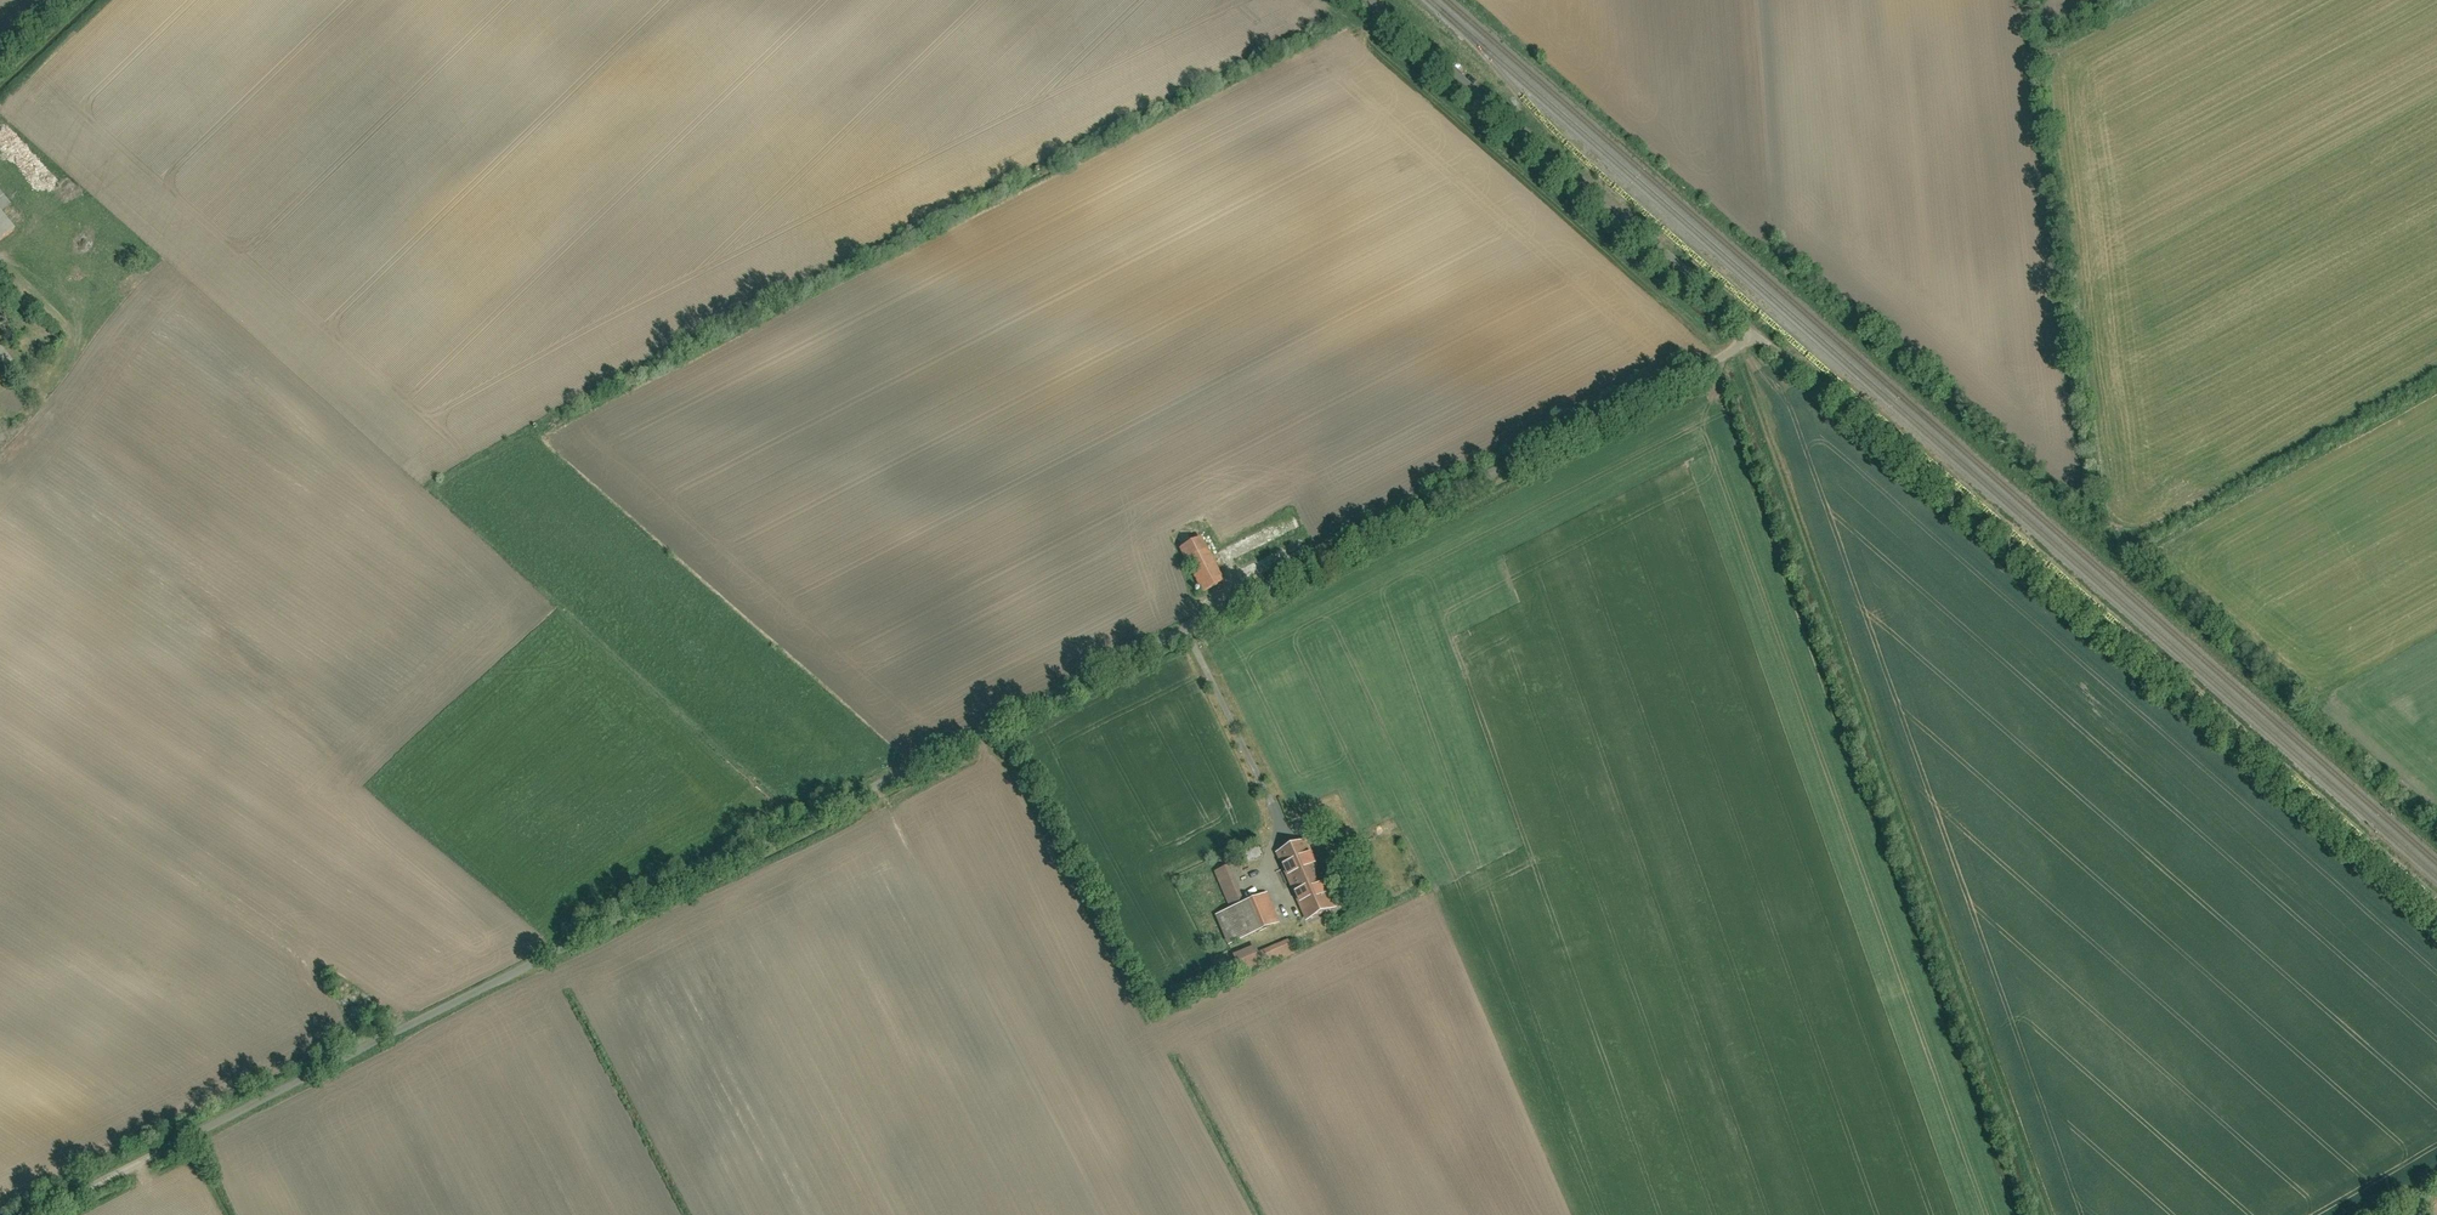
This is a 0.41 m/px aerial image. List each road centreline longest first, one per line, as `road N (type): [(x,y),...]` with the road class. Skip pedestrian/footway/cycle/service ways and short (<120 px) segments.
road 1 (residential): [(36,1214),(1769,337)]

